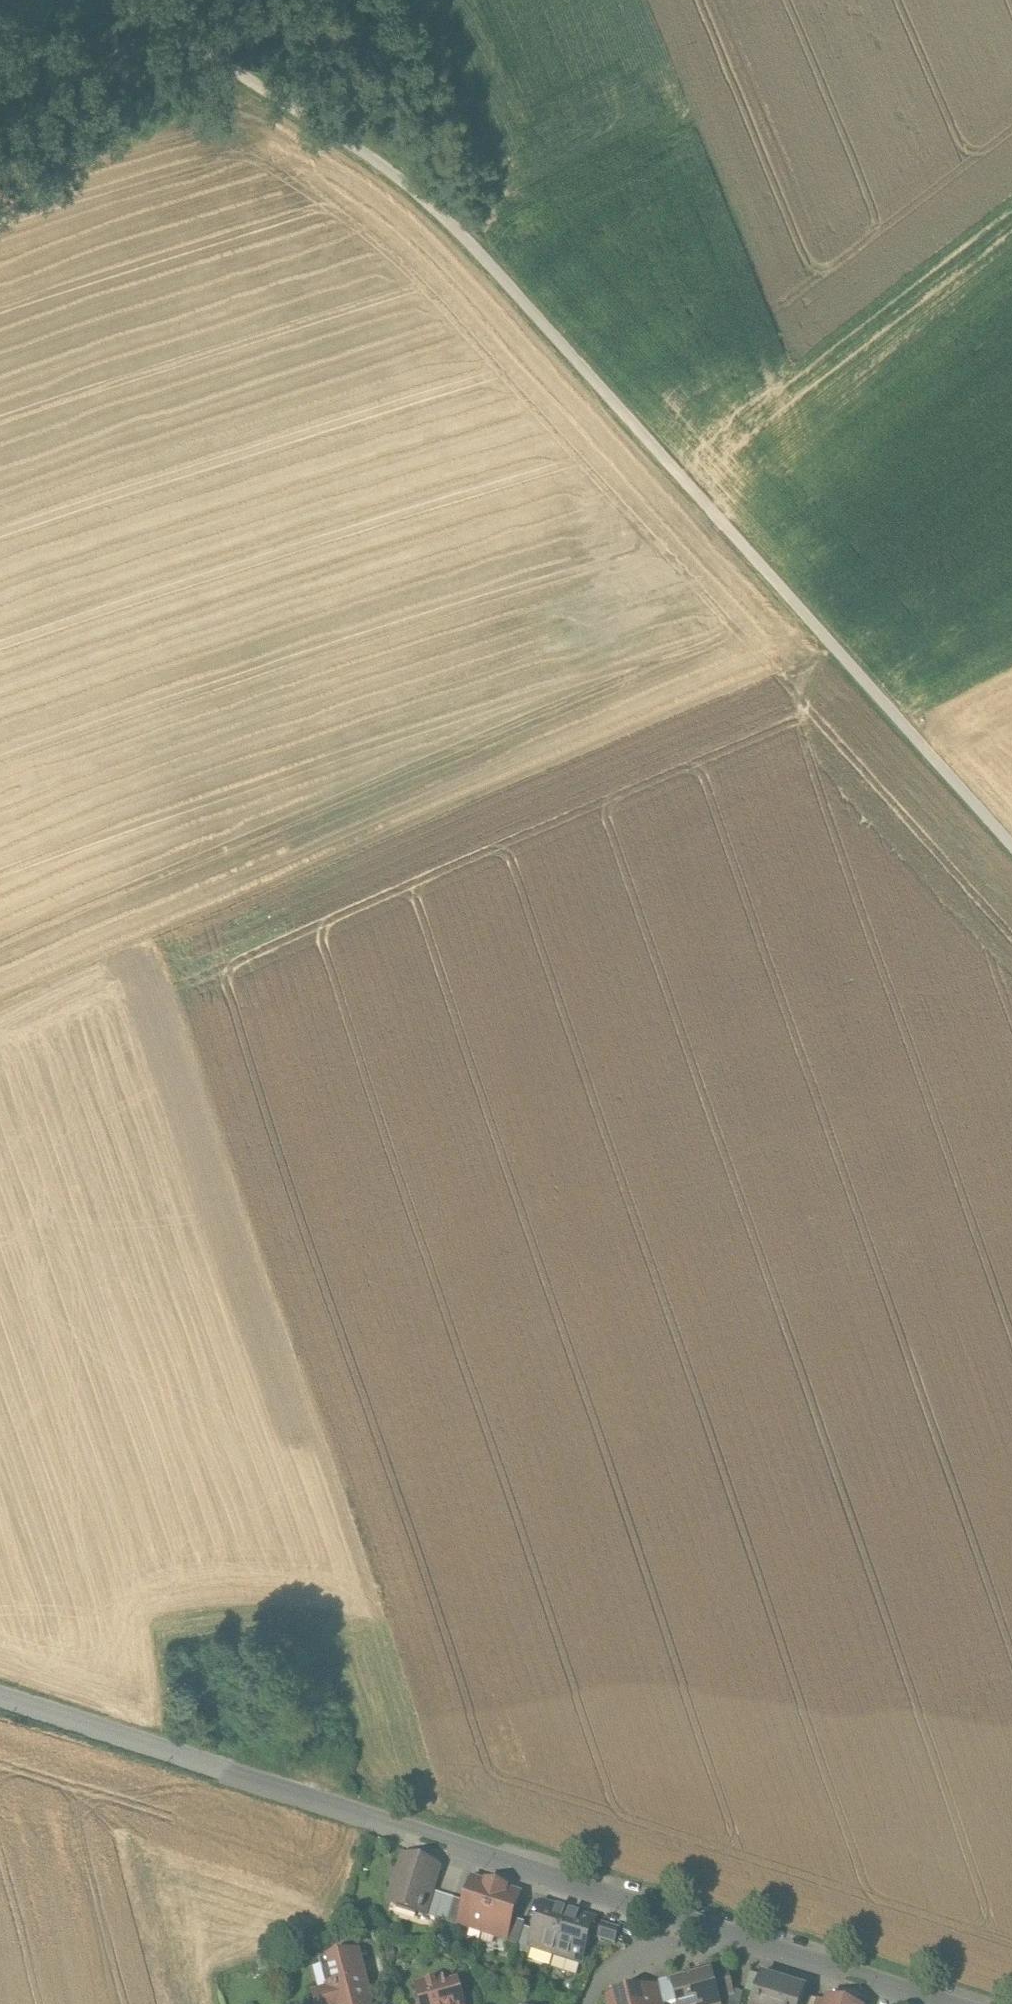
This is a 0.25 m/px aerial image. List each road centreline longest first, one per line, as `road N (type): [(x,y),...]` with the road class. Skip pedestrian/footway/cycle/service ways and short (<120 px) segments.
road 1 (track): [(134,0),(396,172),(463,231),(1011,840)]
road 2 (tertiary): [(689,1909),(0,1703)]
road 3 (tertiary): [(966,2003),(689,1909)]
road 4 (residential): [(689,1909),(662,1943),(598,1978),(585,2003)]

